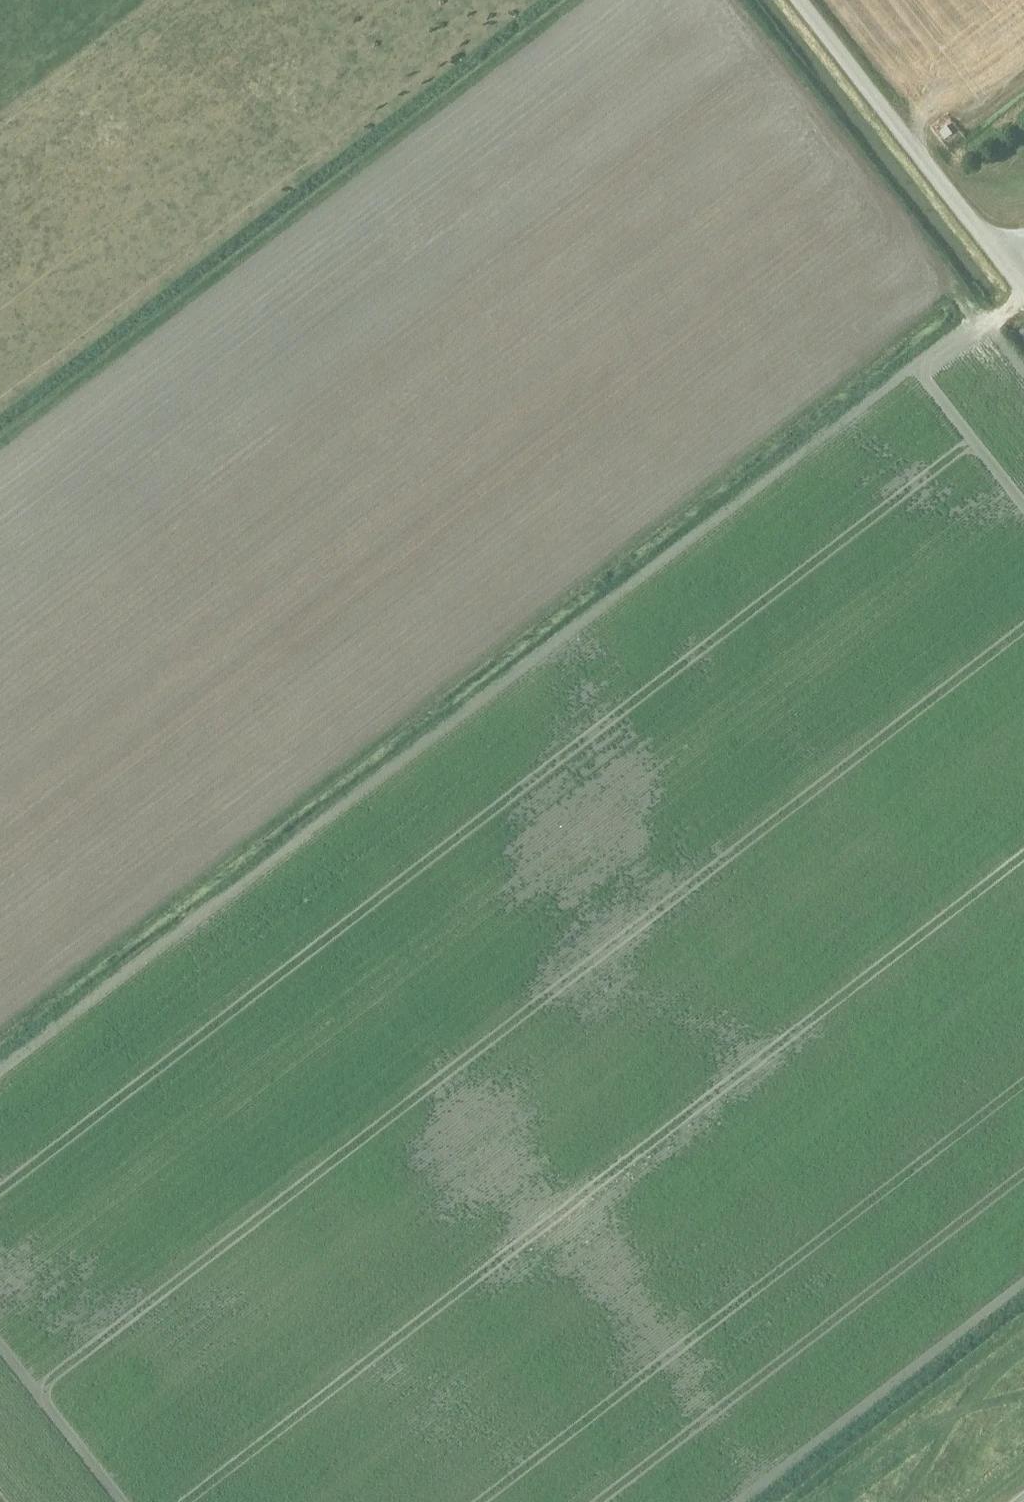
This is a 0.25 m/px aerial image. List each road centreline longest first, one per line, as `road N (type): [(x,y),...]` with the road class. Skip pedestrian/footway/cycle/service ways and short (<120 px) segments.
road 1 (unclassified): [(1023,283),(803,0)]

